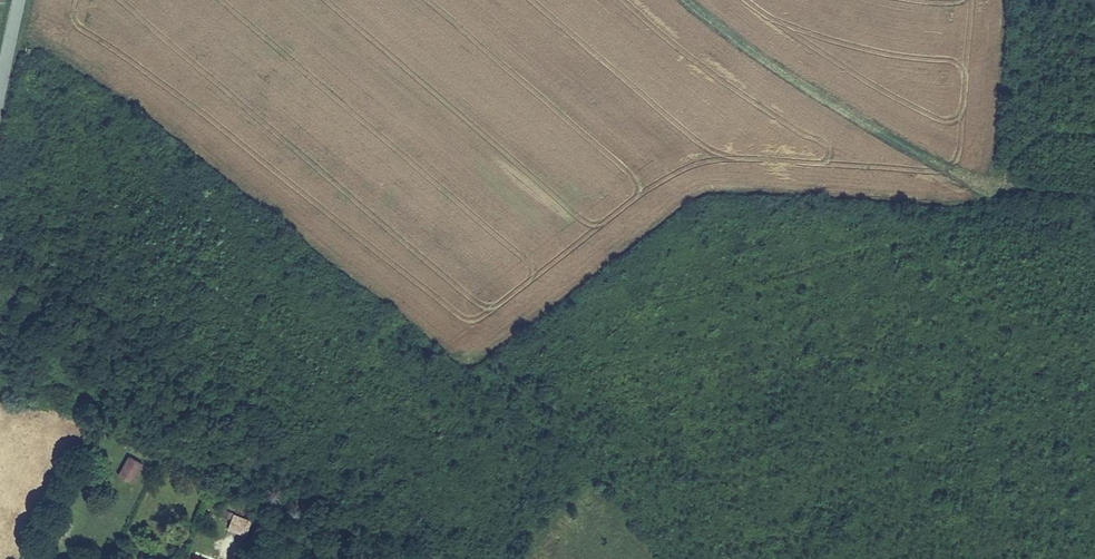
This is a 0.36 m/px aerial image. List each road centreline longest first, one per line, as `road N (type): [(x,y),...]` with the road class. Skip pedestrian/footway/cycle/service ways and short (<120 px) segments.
road 1 (track): [(686,0),(746,48),(976,186),(1000,180),(1052,130),(1094,133)]

